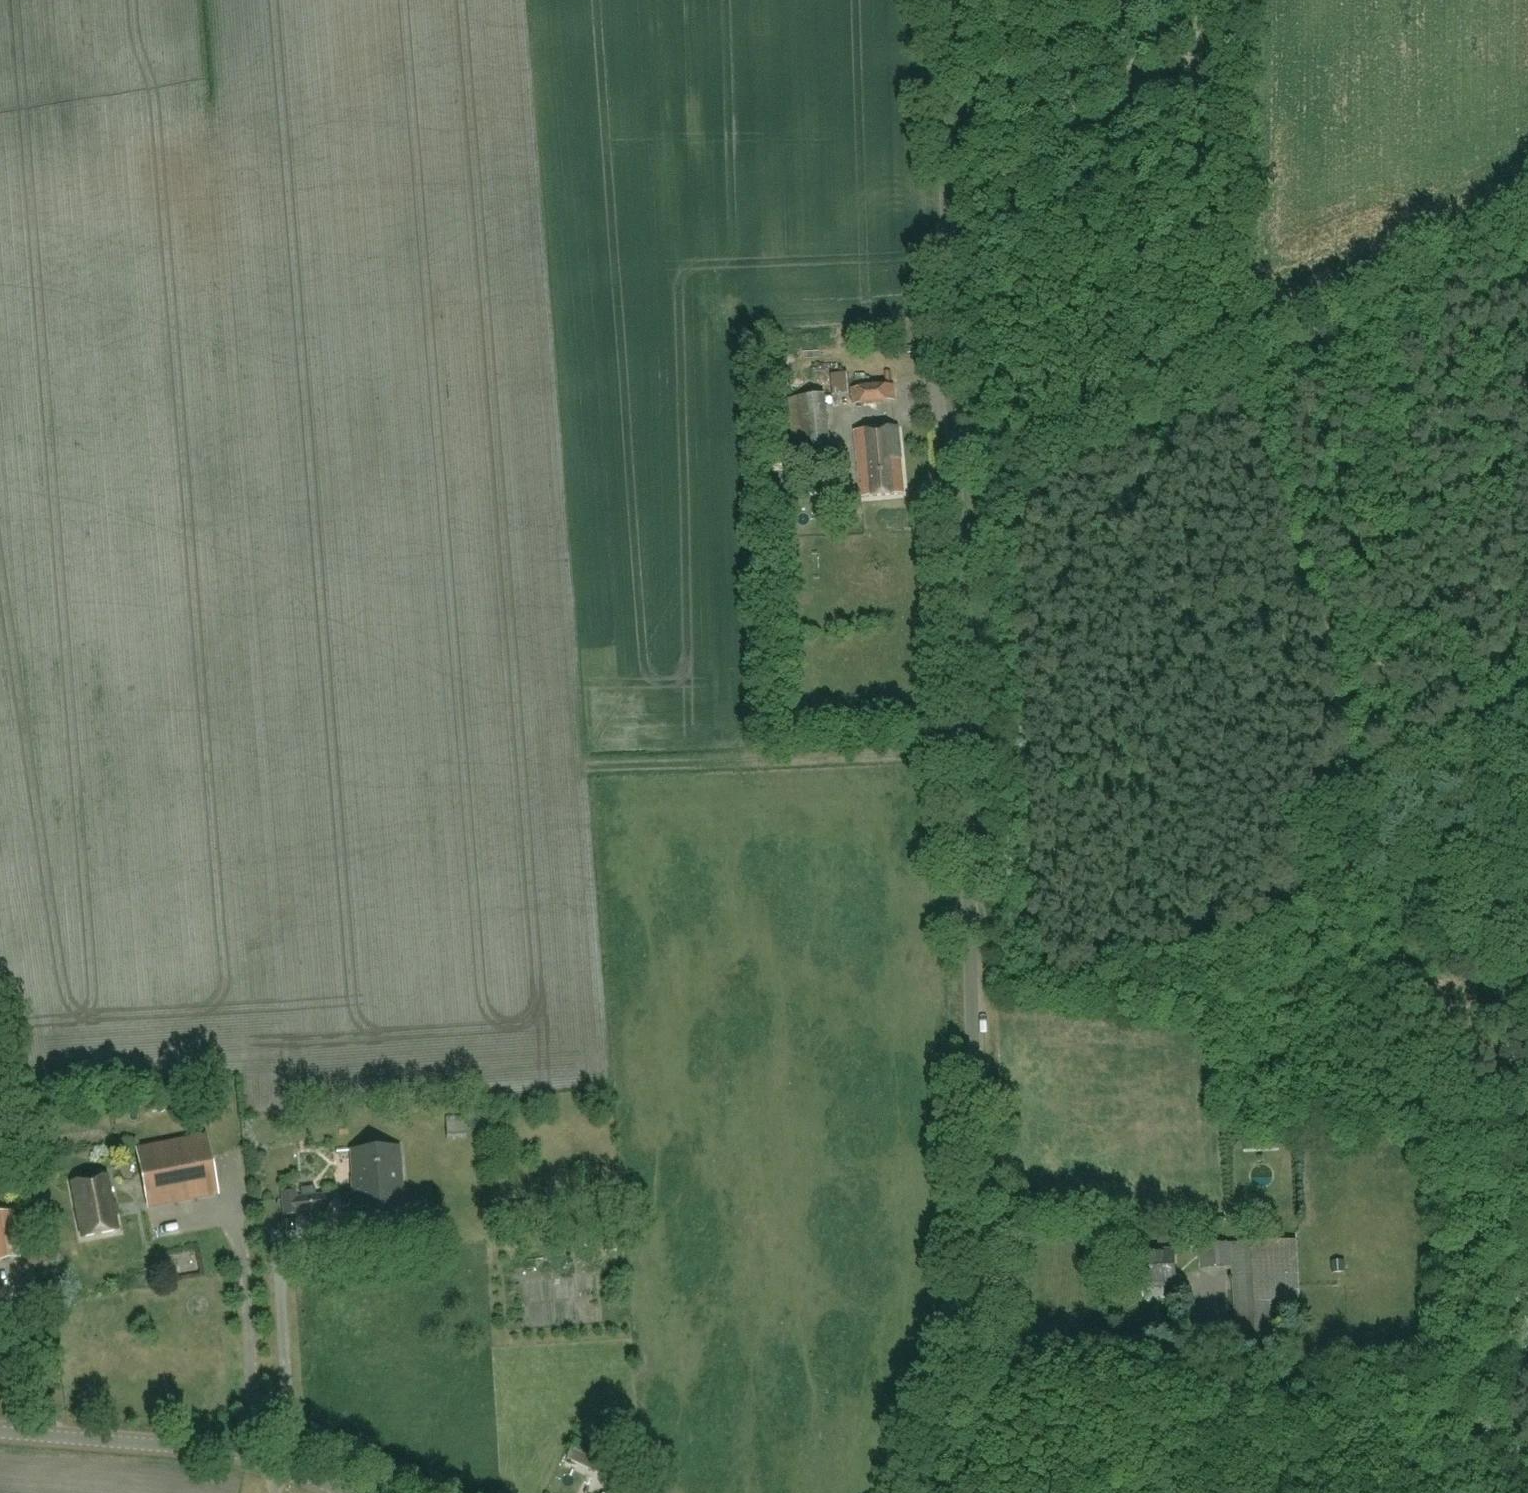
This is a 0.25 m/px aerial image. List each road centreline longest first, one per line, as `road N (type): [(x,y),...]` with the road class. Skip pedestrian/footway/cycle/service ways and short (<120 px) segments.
road 1 (unclassified): [(928,1492),(981,1288),(942,0)]
road 2 (track): [(958,510),(1527,219)]
road 3 (unclassified): [(342,1492),(258,1457),(212,1449),(0,1432)]

